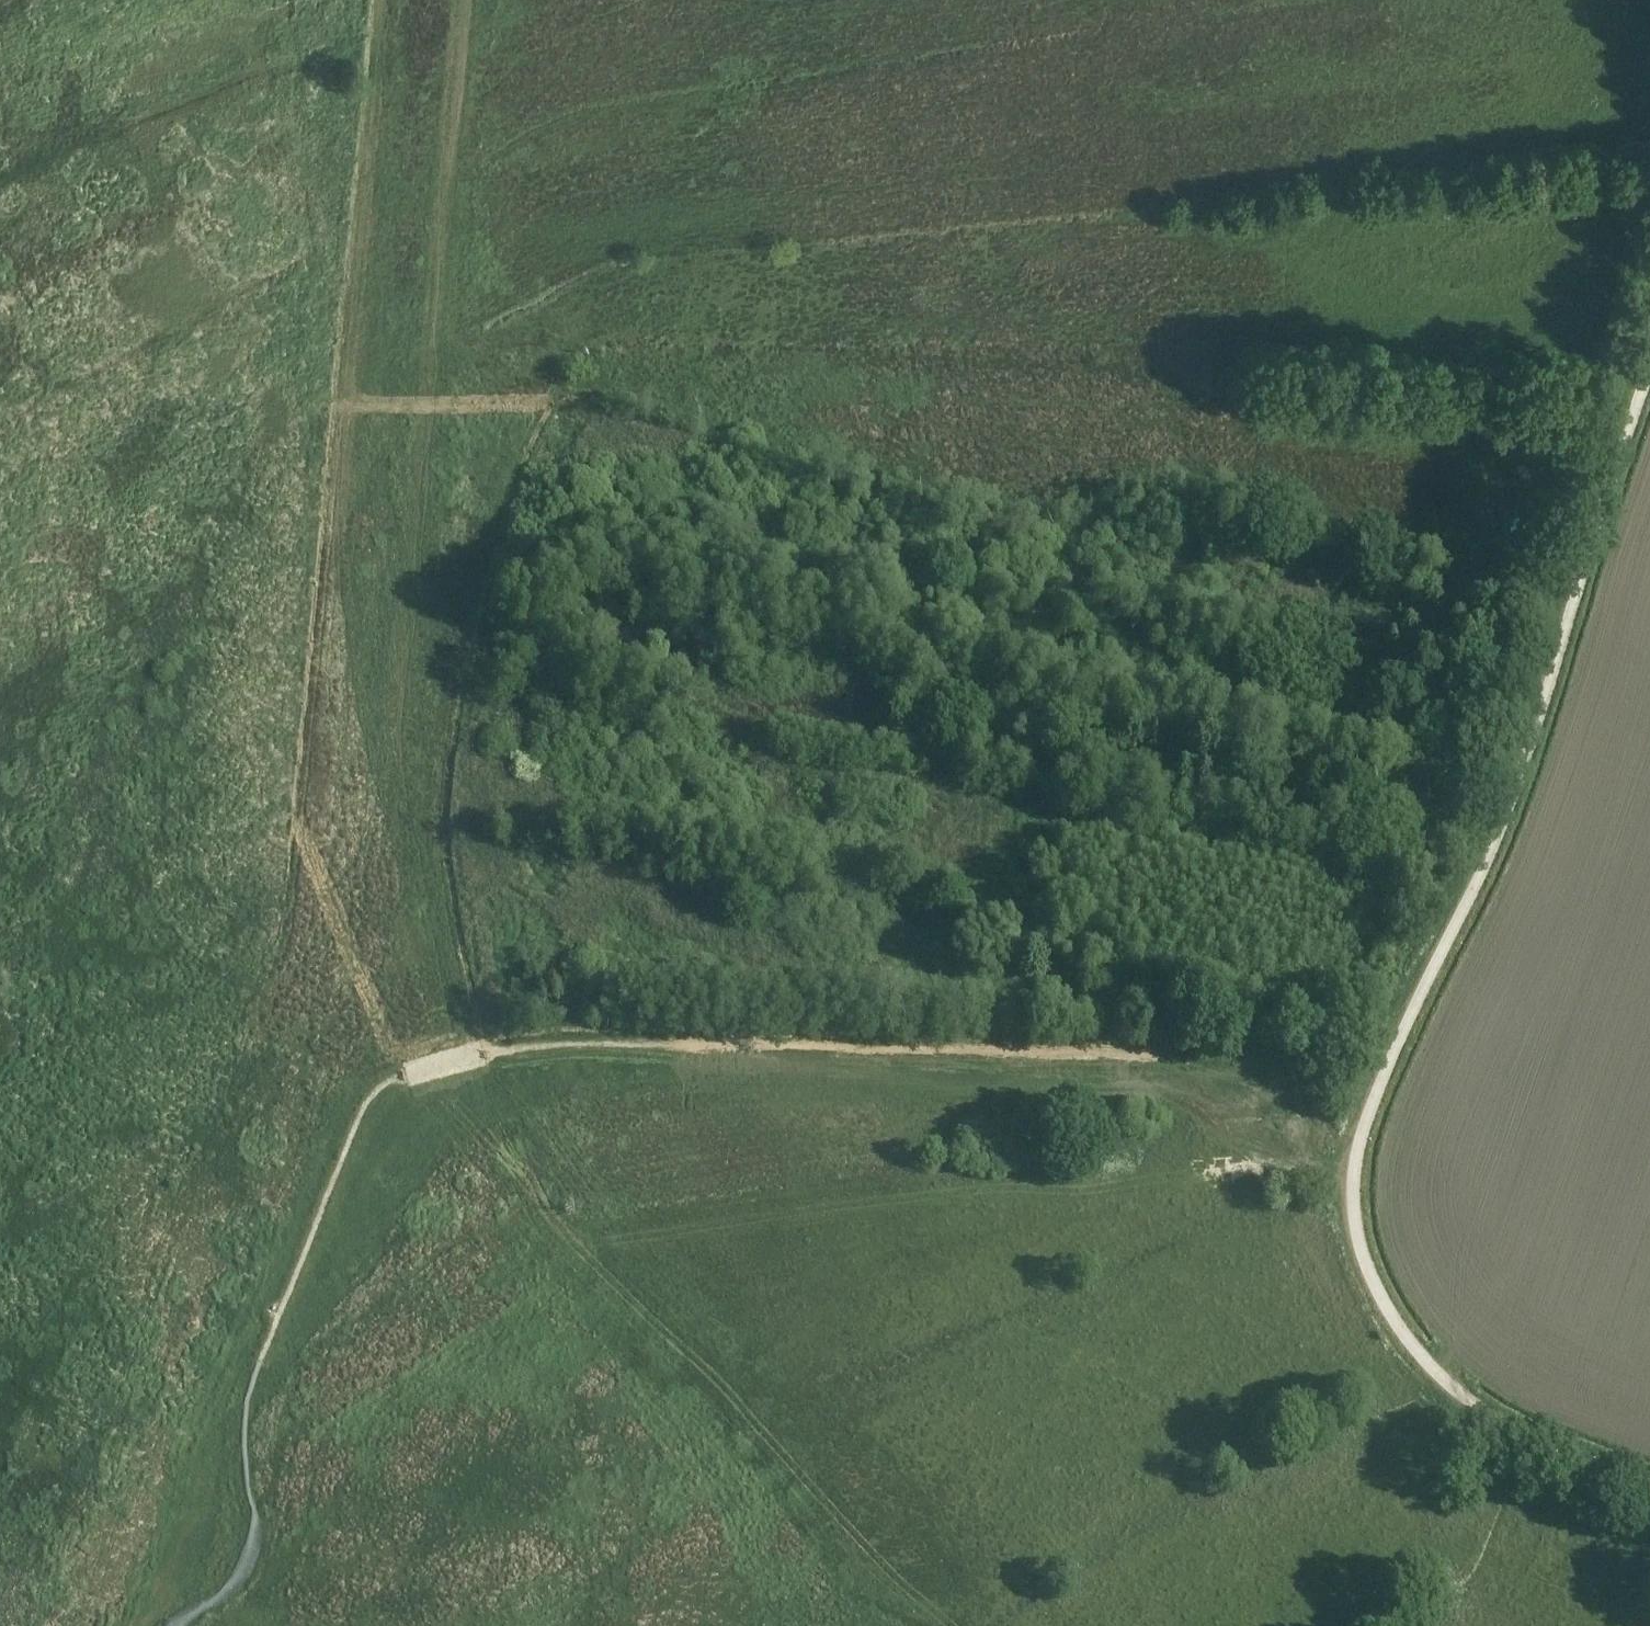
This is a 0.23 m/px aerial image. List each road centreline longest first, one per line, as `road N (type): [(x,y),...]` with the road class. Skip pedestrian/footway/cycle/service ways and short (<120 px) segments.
road 1 (unclassified): [(1649,1483),(1524,1442),(1441,1385),(1375,1291),(1347,1212),(1353,1158),(1381,1078),(1493,836),(1649,382)]

